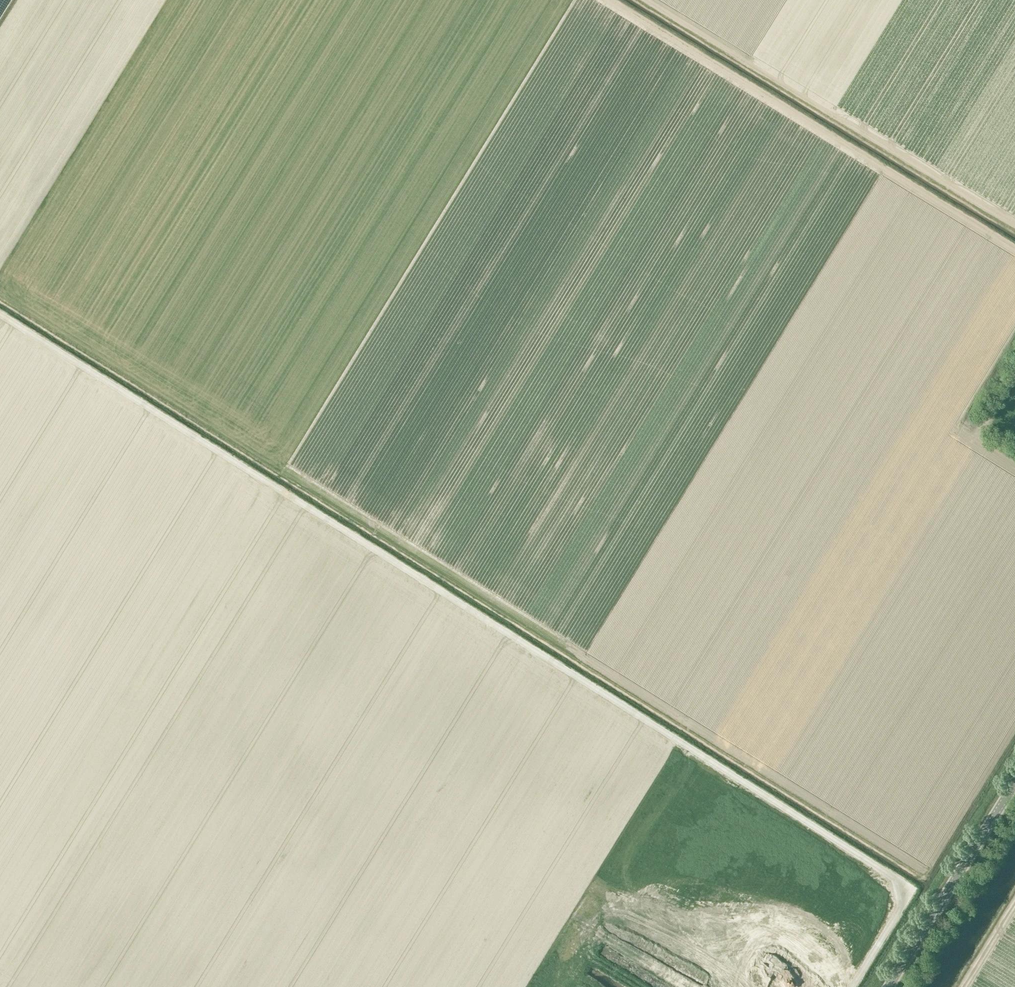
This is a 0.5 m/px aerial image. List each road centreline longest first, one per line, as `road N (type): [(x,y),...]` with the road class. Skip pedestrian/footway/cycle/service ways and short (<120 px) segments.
road 1 (unclassified): [(887,986),(1014,780)]

